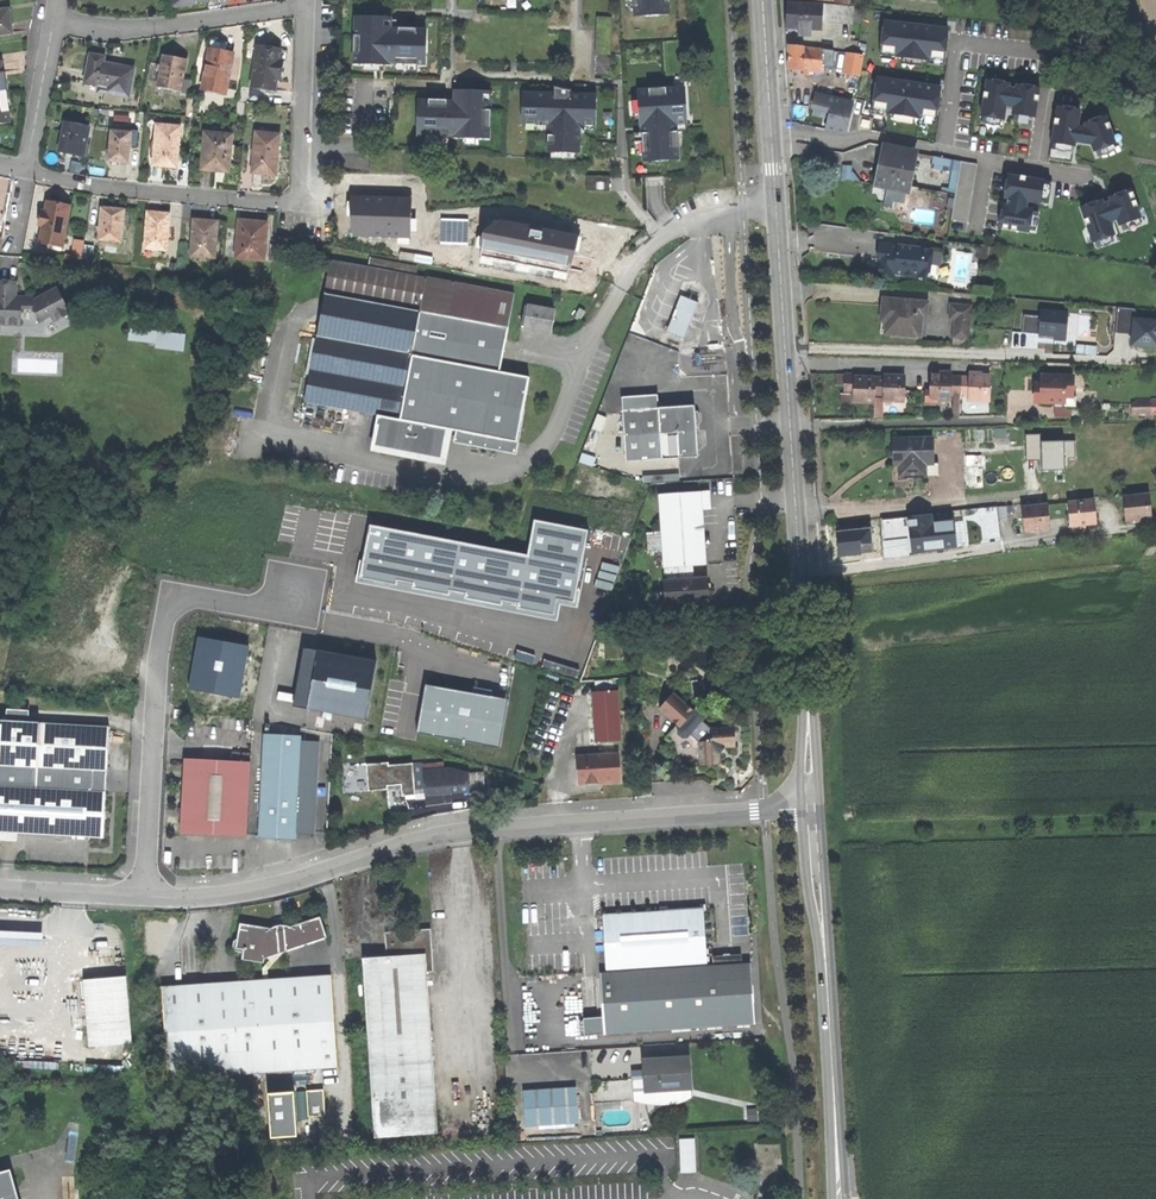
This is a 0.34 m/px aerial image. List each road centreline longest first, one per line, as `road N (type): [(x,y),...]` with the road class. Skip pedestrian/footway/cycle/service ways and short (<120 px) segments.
road 1 (unclassified): [(813,807),(495,824),(403,843),(262,889),(146,899)]
road 2 (unclassified): [(146,899),(157,665),(168,618),(189,601),(270,607),(293,595)]
road 3 (secondary): [(813,807),(840,1198)]
road 4 (residential): [(27,173),(119,189),(297,201)]
road 5 (residential): [(53,21),(125,30),(306,8)]
road 6 (secondary): [(771,130),(785,361)]
road 7 (secondary): [(800,576),(813,807)]
road 8 (secondary): [(785,361),(800,576)]
road 9 (residential): [(800,576),(999,547)]
road 10 (residential): [(943,151),(959,46),(1048,51)]
road 11 (residential): [(297,201),(306,8)]
road 12 (residential): [(785,361),(969,367)]
road 13 (residential): [(771,130),(837,142),(877,137),(943,151)]
road 14 (residential): [(53,21),(27,173)]
road 15 (unclassified): [(146,899),(0,890)]
road 16 (secondary): [(762,0),(771,130)]

